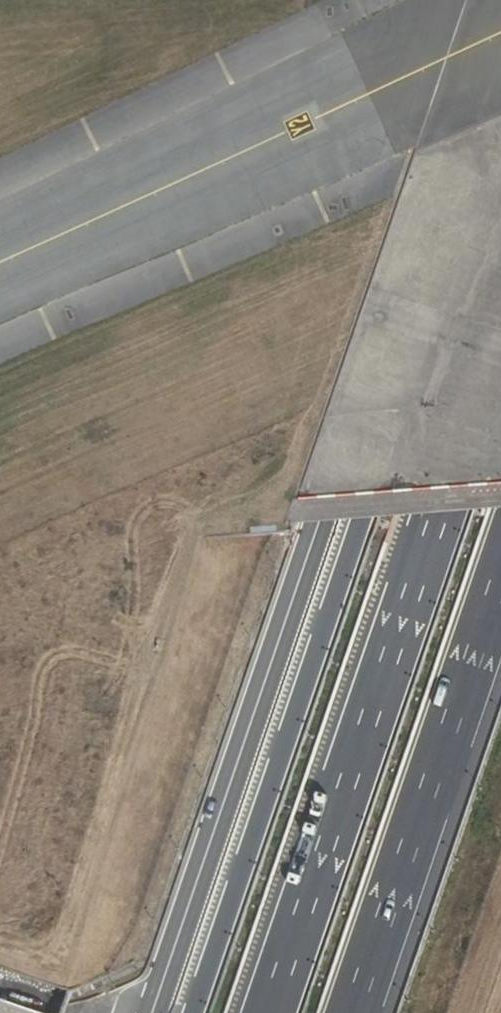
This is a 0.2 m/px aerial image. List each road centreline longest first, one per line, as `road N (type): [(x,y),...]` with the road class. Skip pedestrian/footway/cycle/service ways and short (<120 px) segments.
road 1 (secondary): [(151,1012),(495,0)]
road 2 (motorway): [(500,108),(194,1012)]
road 3 (motorway): [(500,317),(269,1012)]
road 4 (motorway): [(353,1012),(500,575)]

